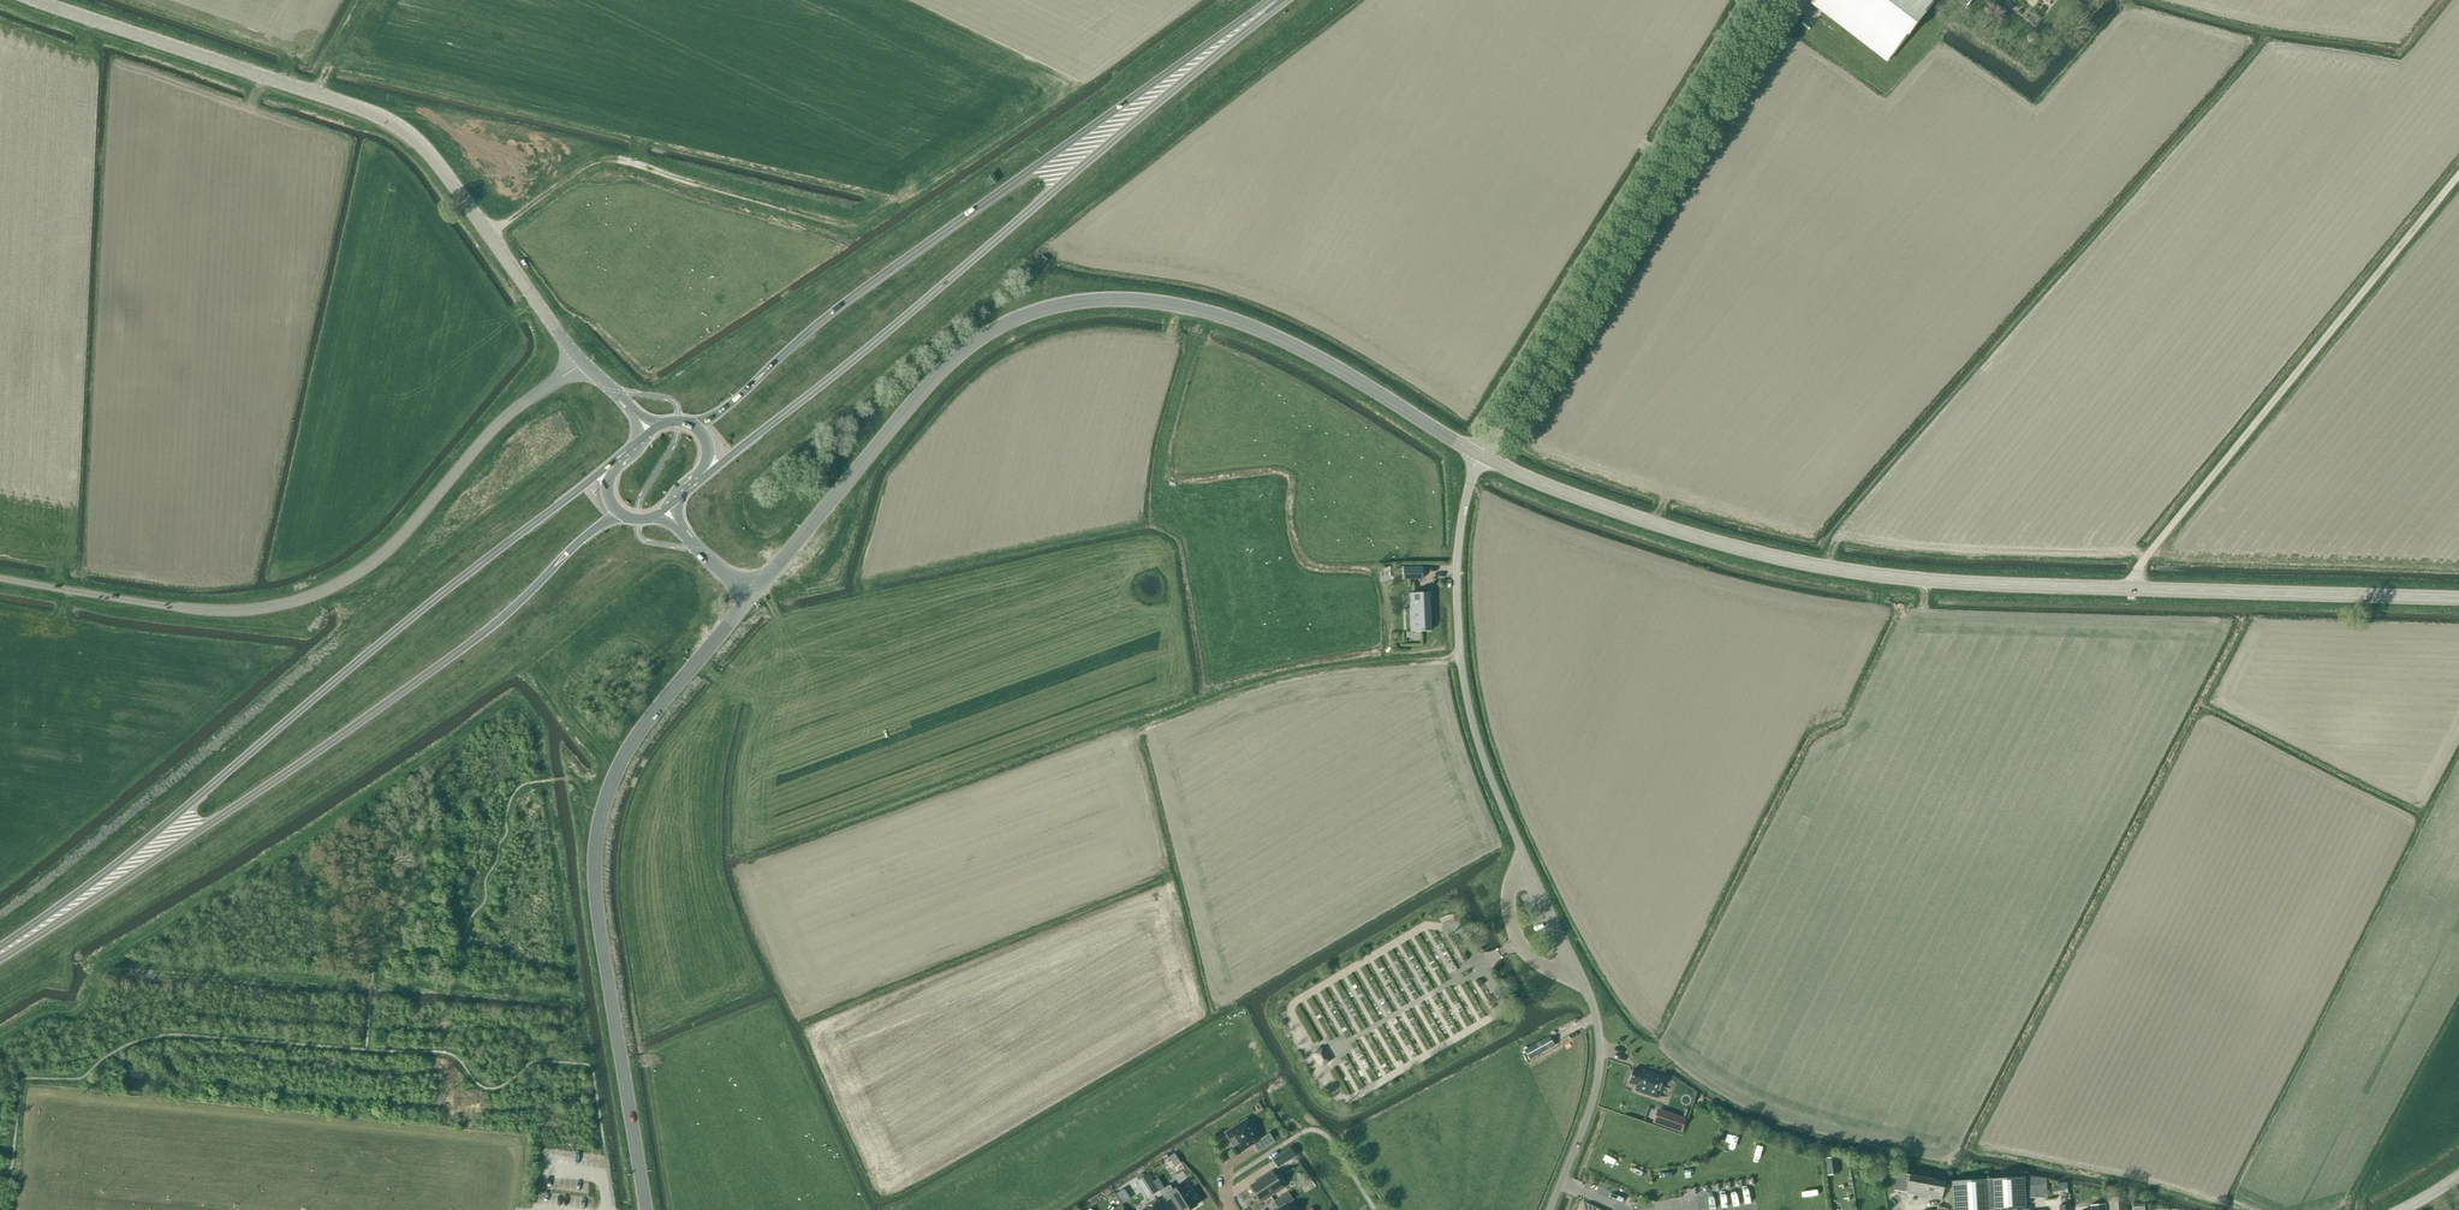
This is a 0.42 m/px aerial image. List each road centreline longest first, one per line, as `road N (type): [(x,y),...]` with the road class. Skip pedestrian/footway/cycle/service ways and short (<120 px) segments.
road 1 (secondary): [(751,598),(963,350),(1009,320),(1062,304),(1153,301),(1237,322),(1333,366),(1483,457)]
road 2 (unclassified): [(1550,1209),(1593,1097),(1600,1035),(1580,974),(1493,789),(1466,696),(1457,557),(1465,499),(1483,457)]
road 3 (trunk): [(612,461),(112,867),(0,946)]
road 4 (trunk): [(0,958),(473,641),(619,512)]
road 5 (tertiary): [(581,359),(435,158),(400,128),(29,0)]
road 6 (trunk): [(705,478),(1227,38)]
road 7 (unclassified): [(0,580),(208,612),(300,603),(394,543),(489,432),(581,359)]
road 8 (secondary): [(2130,590),(1848,574),(1596,506),(1483,457)]
road 9 (tertiary): [(646,1209),(599,926),(596,839),(627,749),(751,598)]
road 10 (trunk): [(1227,38),(1177,64),(900,262),(696,427)]
road 11 (unclassified): [(1483,457),(1766,0)]
road 12 (unclassified): [(2130,590),(2145,559),(2458,180)]
road 13 (secondary): [(2458,598),(2130,590)]
road 14 (secondary): [(751,598),(665,510)]

